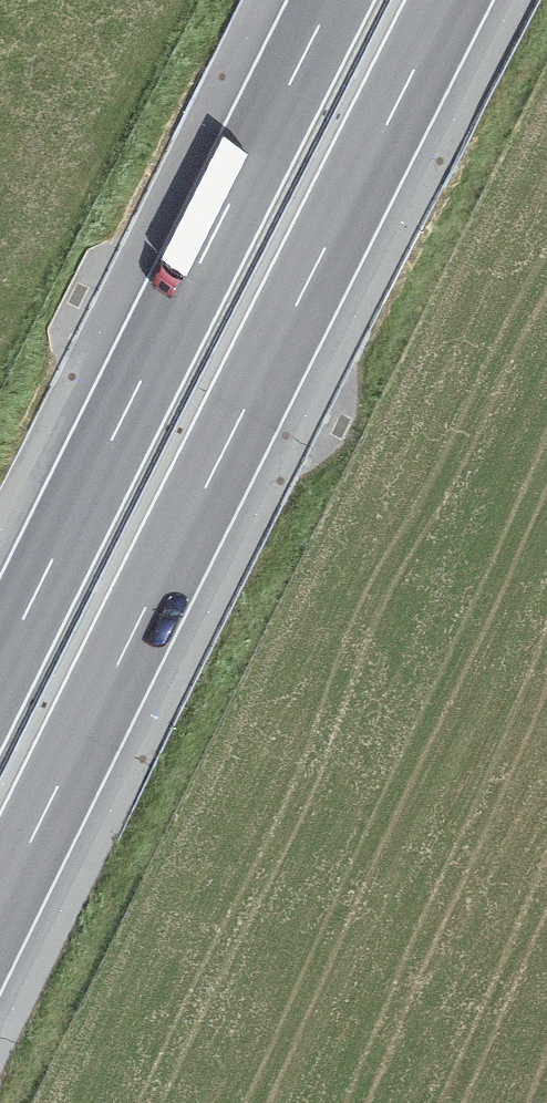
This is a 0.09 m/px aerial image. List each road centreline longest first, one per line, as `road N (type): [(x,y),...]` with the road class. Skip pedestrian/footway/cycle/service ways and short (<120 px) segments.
road 1 (motorway): [(0,908),(450,0)]
road 2 (motorway): [(332,0),(0,663)]

